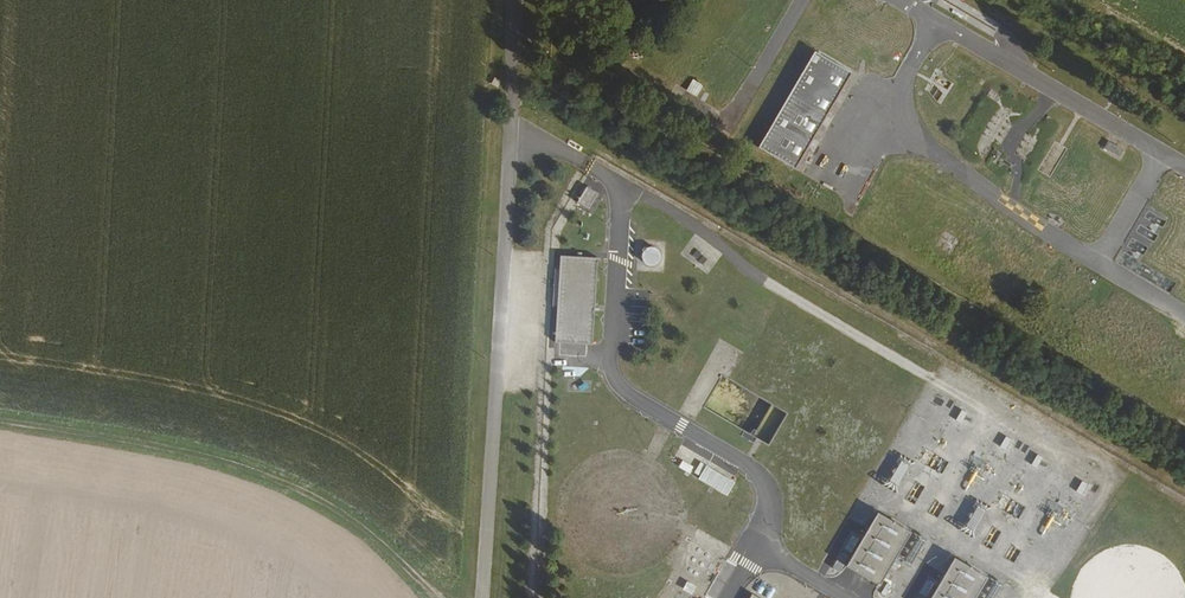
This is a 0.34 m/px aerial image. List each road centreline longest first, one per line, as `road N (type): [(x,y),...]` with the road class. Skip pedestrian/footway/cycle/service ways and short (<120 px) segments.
road 1 (unclassified): [(515,0),(483,597)]
road 2 (track): [(437,597),(353,522),(308,494),(202,456),(0,420)]

